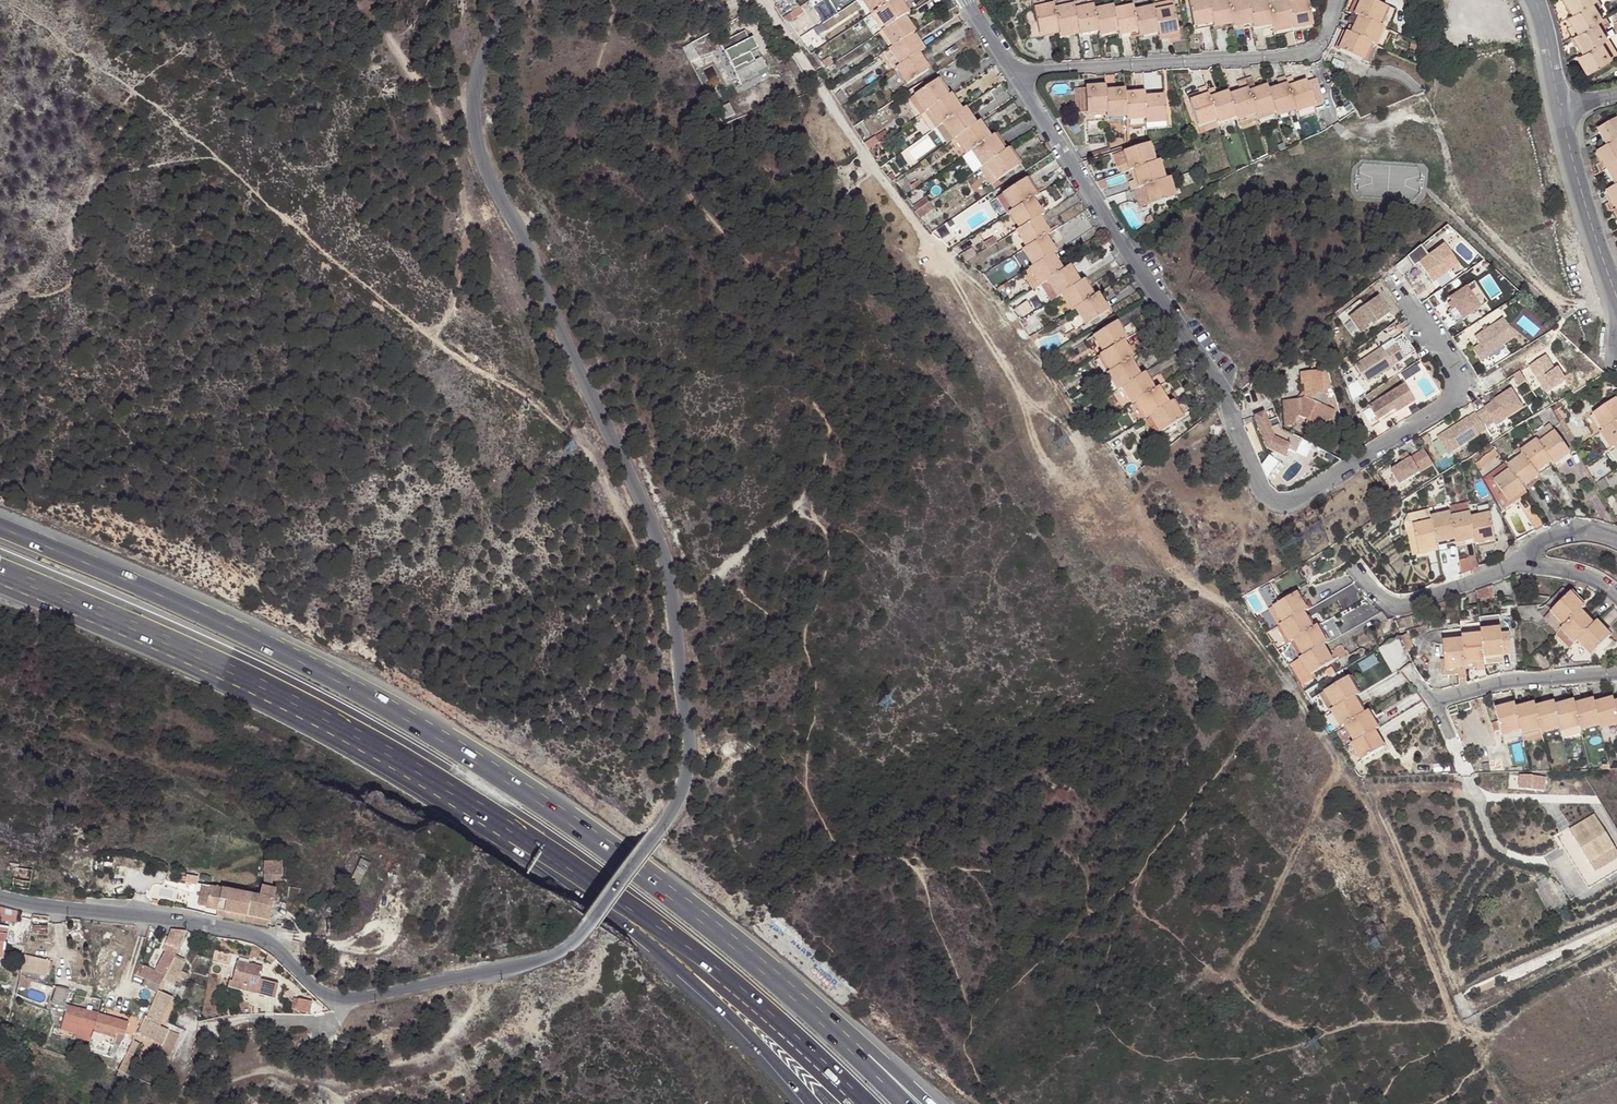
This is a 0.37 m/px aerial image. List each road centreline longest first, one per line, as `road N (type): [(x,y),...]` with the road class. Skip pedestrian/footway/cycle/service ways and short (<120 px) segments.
road 1 (track): [(763,0),(1031,411),(1089,445),(1151,542),(1242,617),(1344,770),(1462,1032),(1502,1028),(1533,1000),(1616,959)]
road 2 (unclassified): [(350,1000),(567,949),(658,834),(689,767),(660,538),(537,265),(497,206),(480,135),(476,86),(523,0)]
road 3 (motorway): [(0,568),(324,714),(499,816),(698,955),(862,1103)]
road 4 (motorway): [(0,572),(287,715),(514,850),(699,985),(813,1103)]
road 5 (residential): [(1395,287),(1455,374),(1458,392),(1303,496),(1285,505),(1268,501),(1223,392),(1015,72)]
road 6 (motorway): [(664,892),(512,785),(338,682),(0,528)]
road 7 (residential): [(350,1000),(321,993),(257,937),(0,896)]
road 8 (residential): [(1335,0),(1322,40),(1301,55),(1015,72)]
road 9 (track): [(485,972),(488,998),(478,1020),(426,1050),(332,1075),(244,1076),(202,1103)]
road 10 (motorway): [(931,1103),(664,892)]
road 11 (motorway): [(903,1103),(664,892)]
road 12 (residential): [(1434,702),(1494,839),(1519,857),(1552,858)]
road 13 (residential): [(1616,294),(1560,106)]
road 14 (residential): [(1355,570),(1394,607),(1522,562)]
road 15 (residential): [(1616,675),(1513,680),(1434,702)]
road 16 (track): [(378,0),(425,96),(480,135)]
road 17 (unclassified): [(194,1024),(323,1020),(350,1000)]

